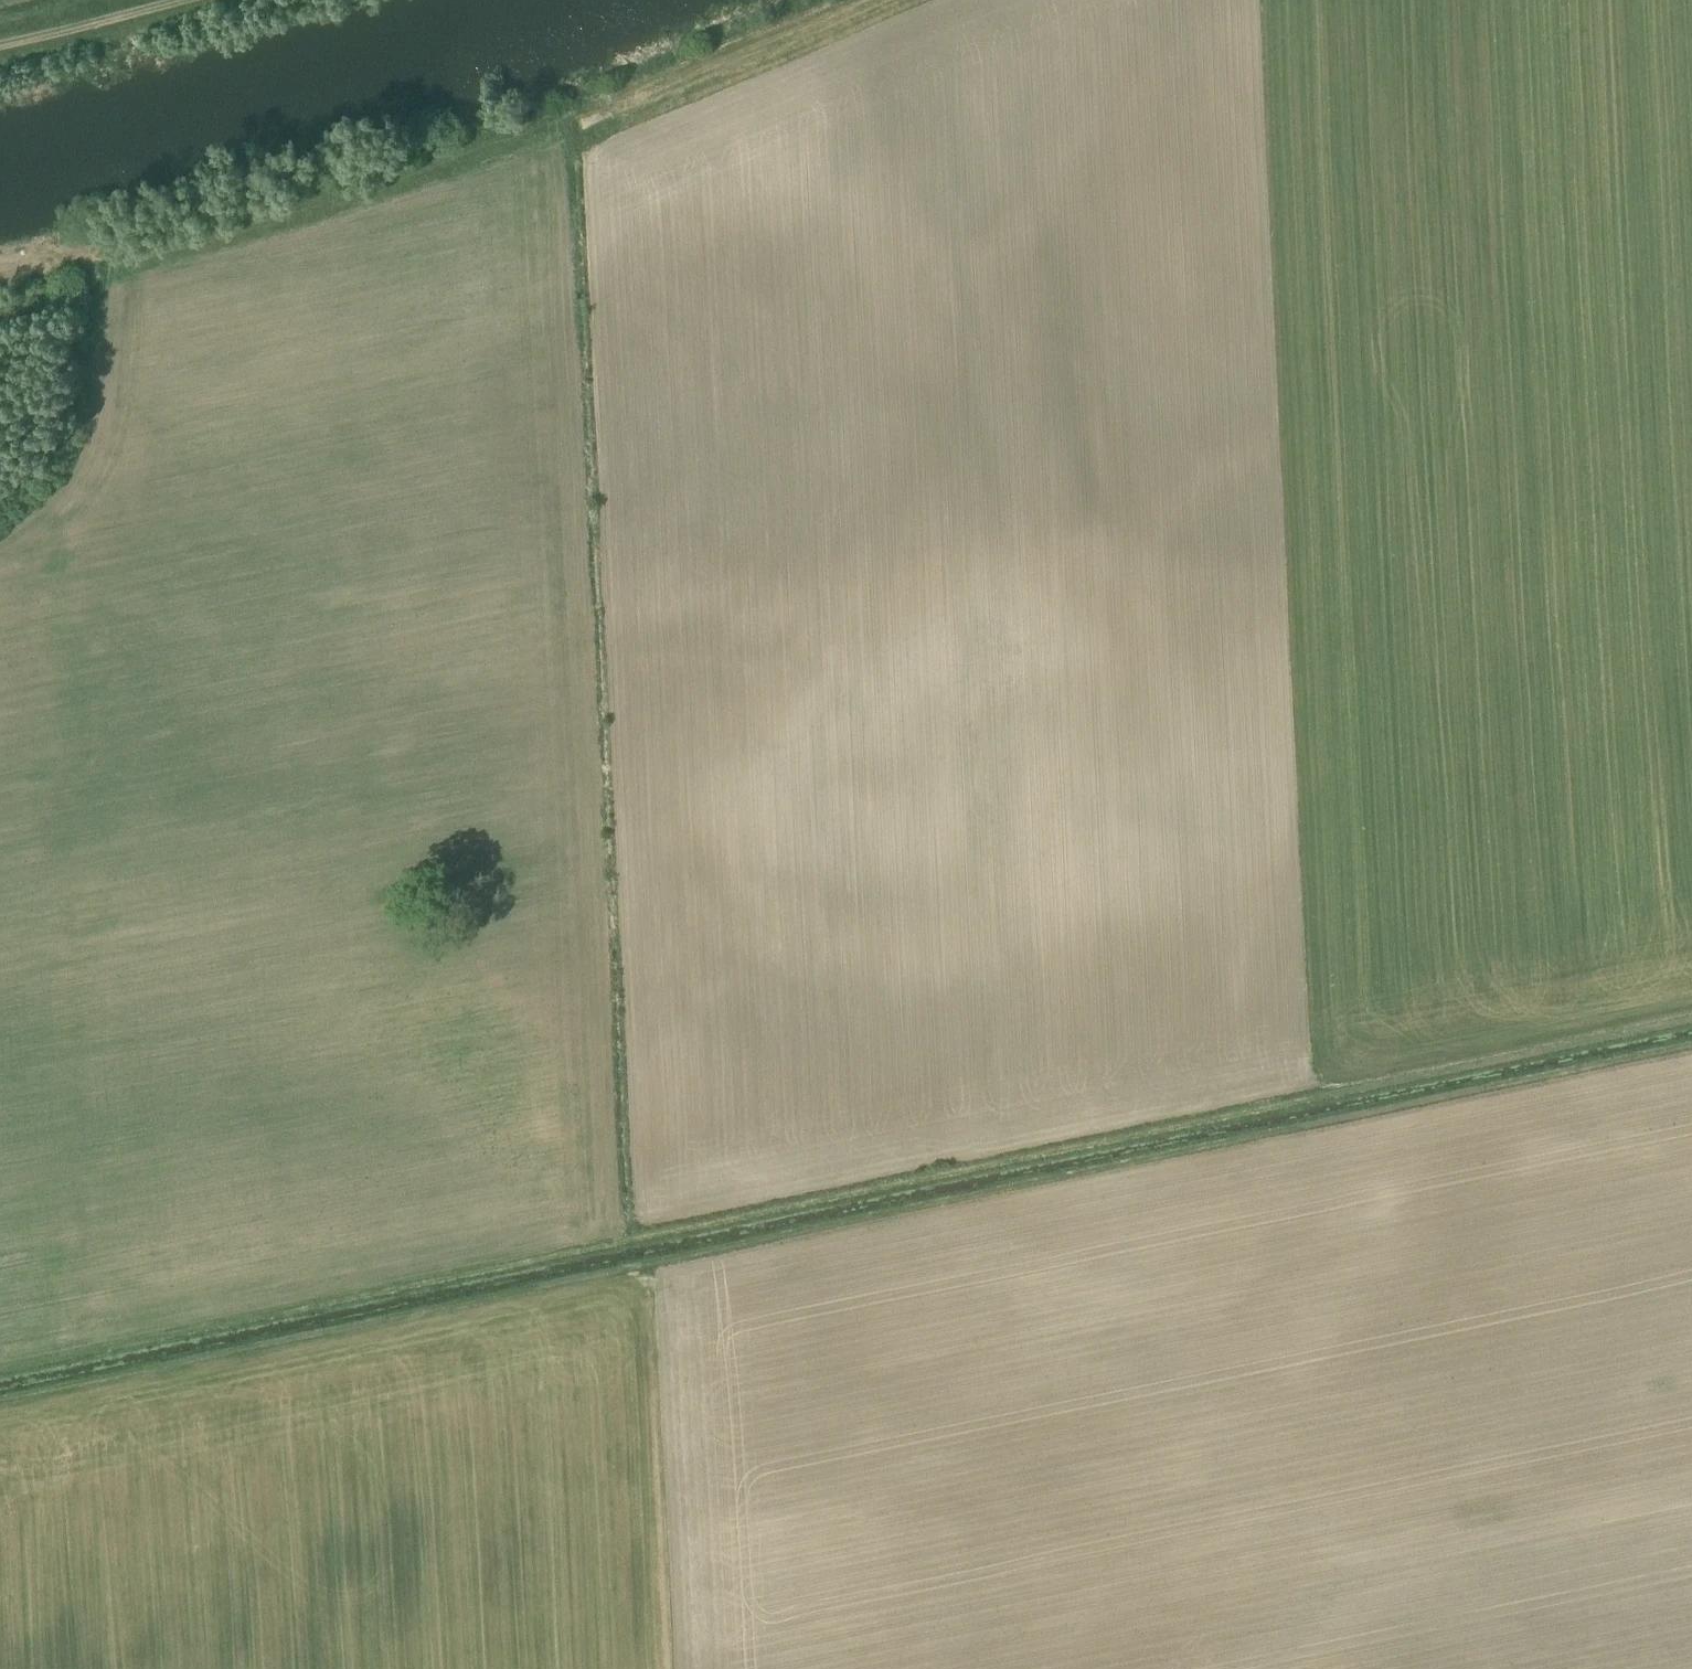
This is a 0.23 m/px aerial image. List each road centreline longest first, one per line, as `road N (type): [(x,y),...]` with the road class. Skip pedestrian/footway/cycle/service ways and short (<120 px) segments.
road 1 (track): [(0,49),(196,0)]

